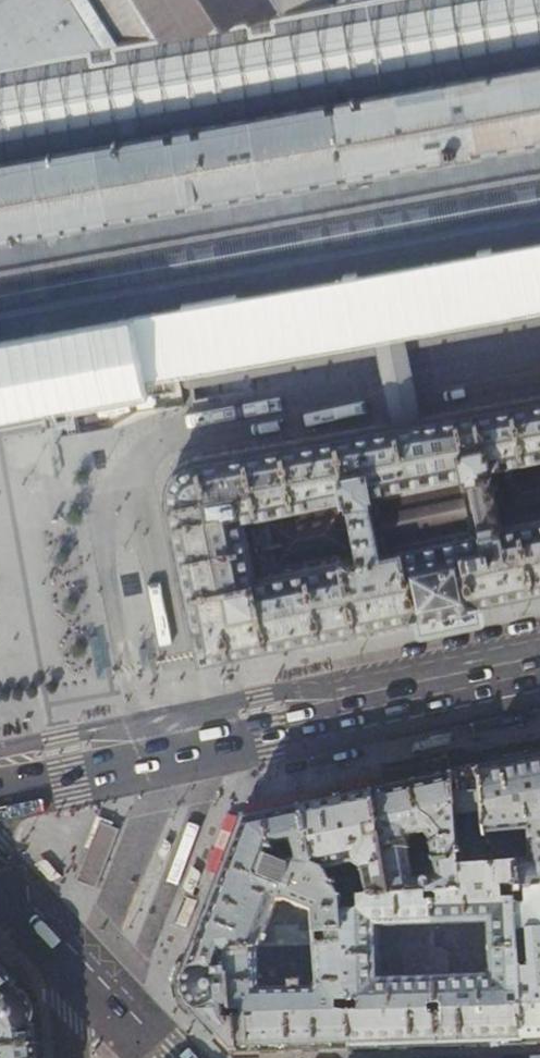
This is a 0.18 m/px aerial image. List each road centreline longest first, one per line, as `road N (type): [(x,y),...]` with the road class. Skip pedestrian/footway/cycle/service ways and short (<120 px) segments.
road 1 (secondary): [(0,788),(539,673)]
road 2 (secondary): [(173,1057),(66,935)]
road 3 (residential): [(67,1057),(66,935)]

